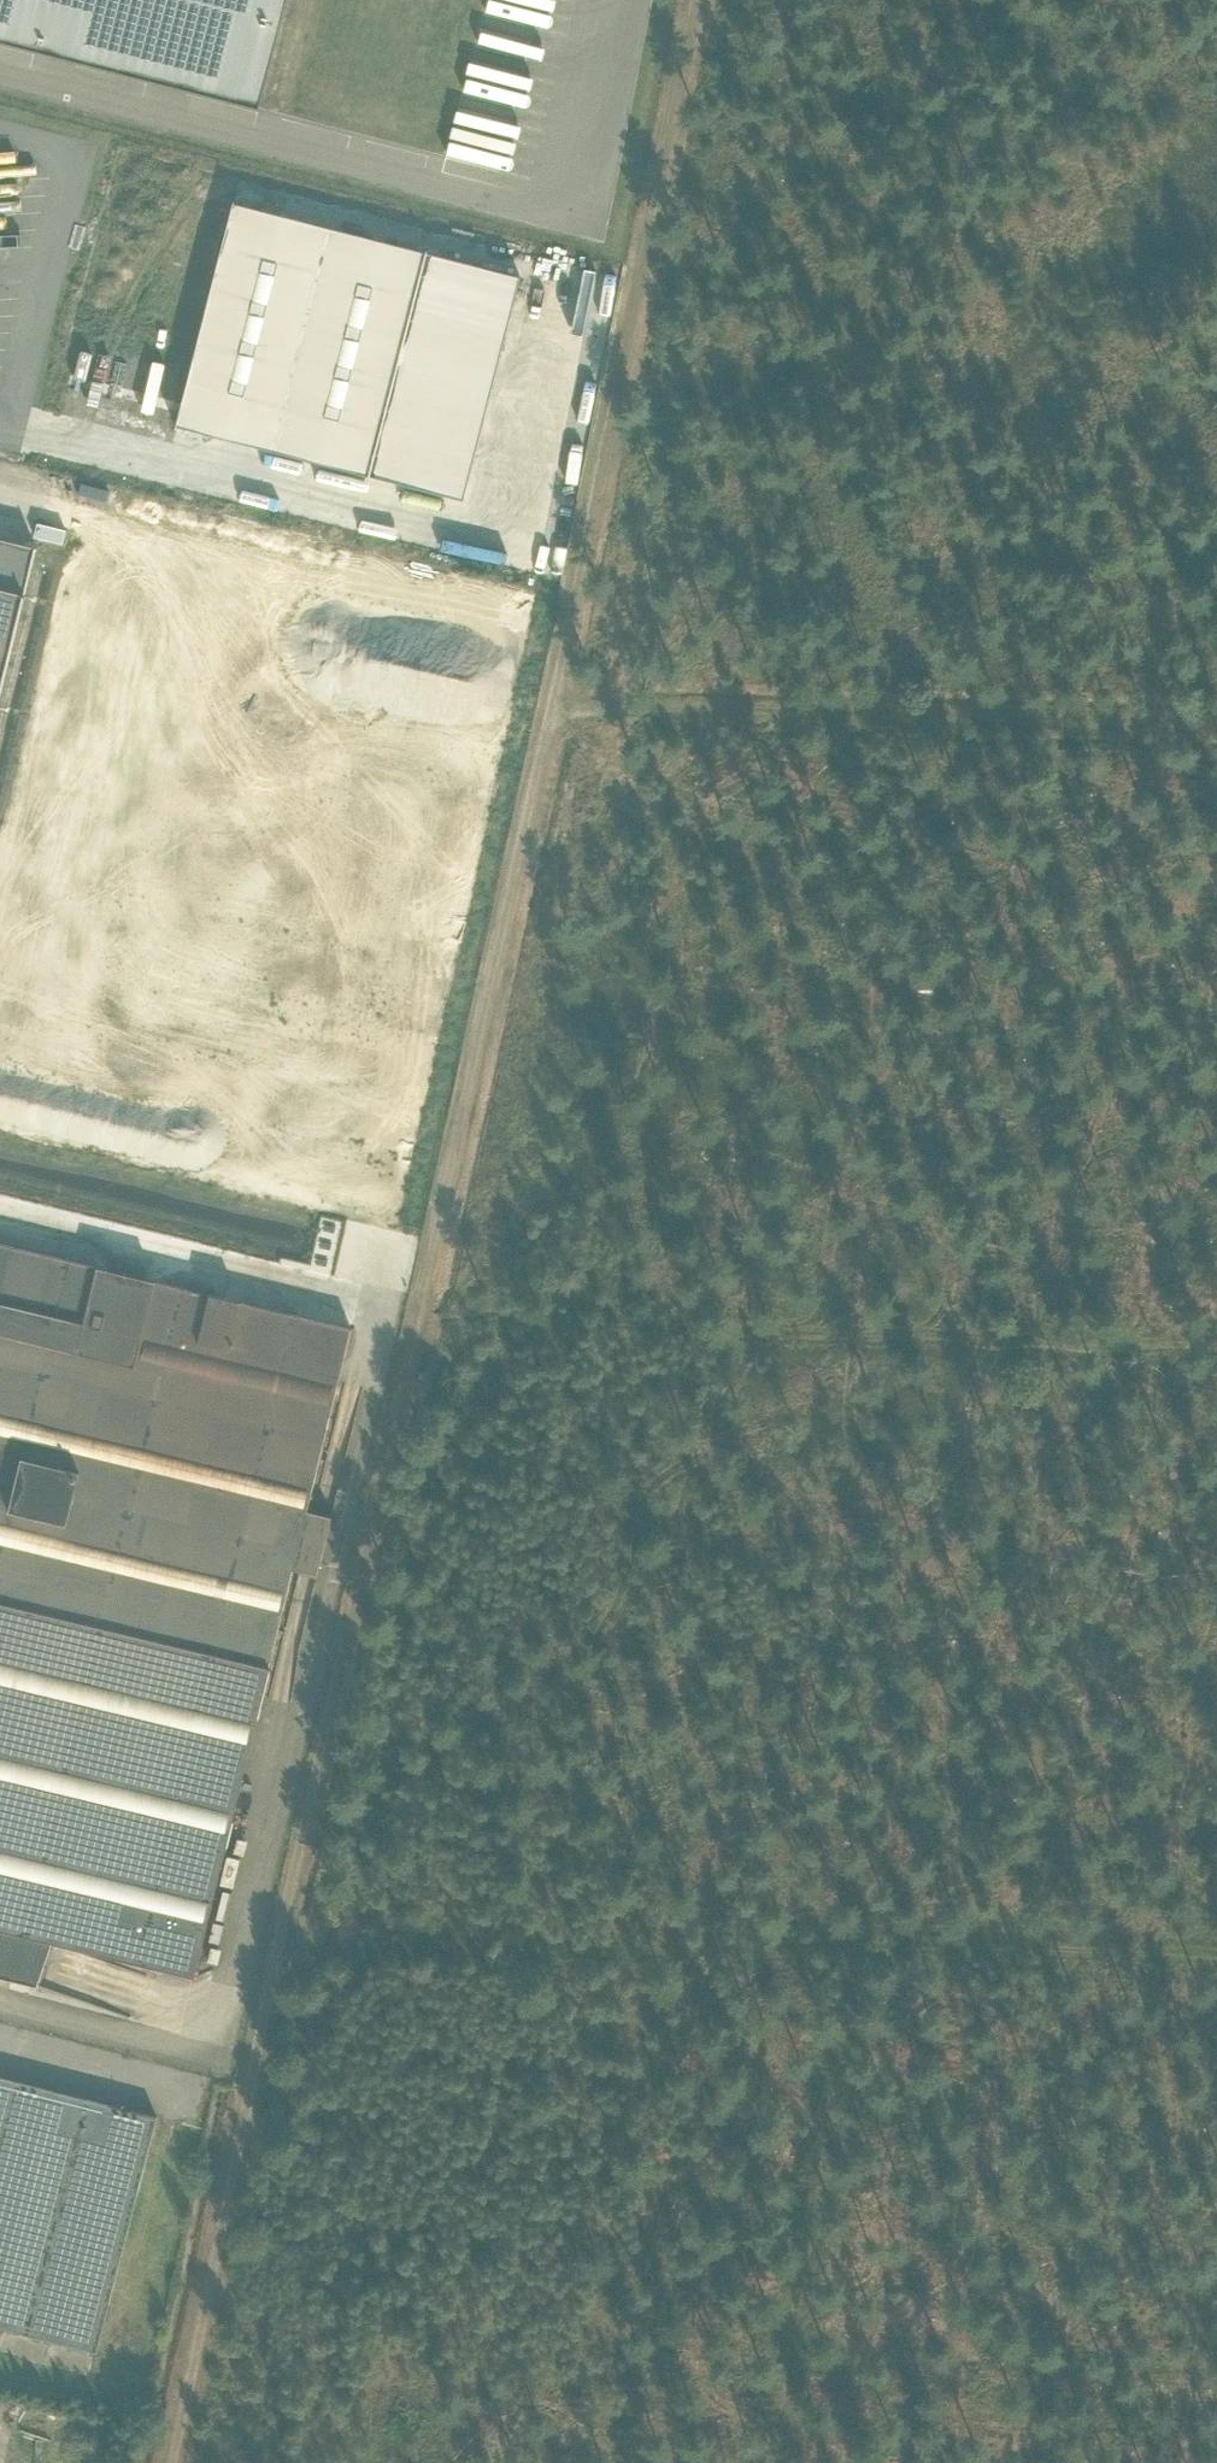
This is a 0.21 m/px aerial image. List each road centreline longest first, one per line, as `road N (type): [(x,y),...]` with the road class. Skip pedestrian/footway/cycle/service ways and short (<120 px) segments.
road 1 (track): [(697,0),(168,2462)]
road 2 (track): [(1216,1343),(413,1322)]
road 3 (track): [(548,710),(1216,725)]
road 4 (track): [(279,1940),(856,1950)]
road 5 (track): [(856,1950),(765,2462)]
road 6 (track): [(1216,1955),(856,1950)]

